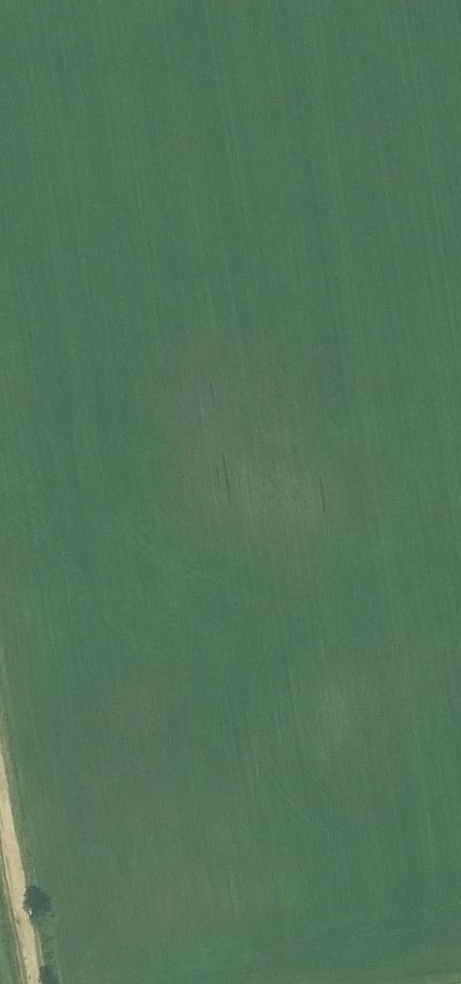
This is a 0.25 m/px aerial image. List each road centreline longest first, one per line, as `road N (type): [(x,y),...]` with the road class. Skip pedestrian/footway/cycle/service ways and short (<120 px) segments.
road 1 (track): [(33,983),(0,783)]

